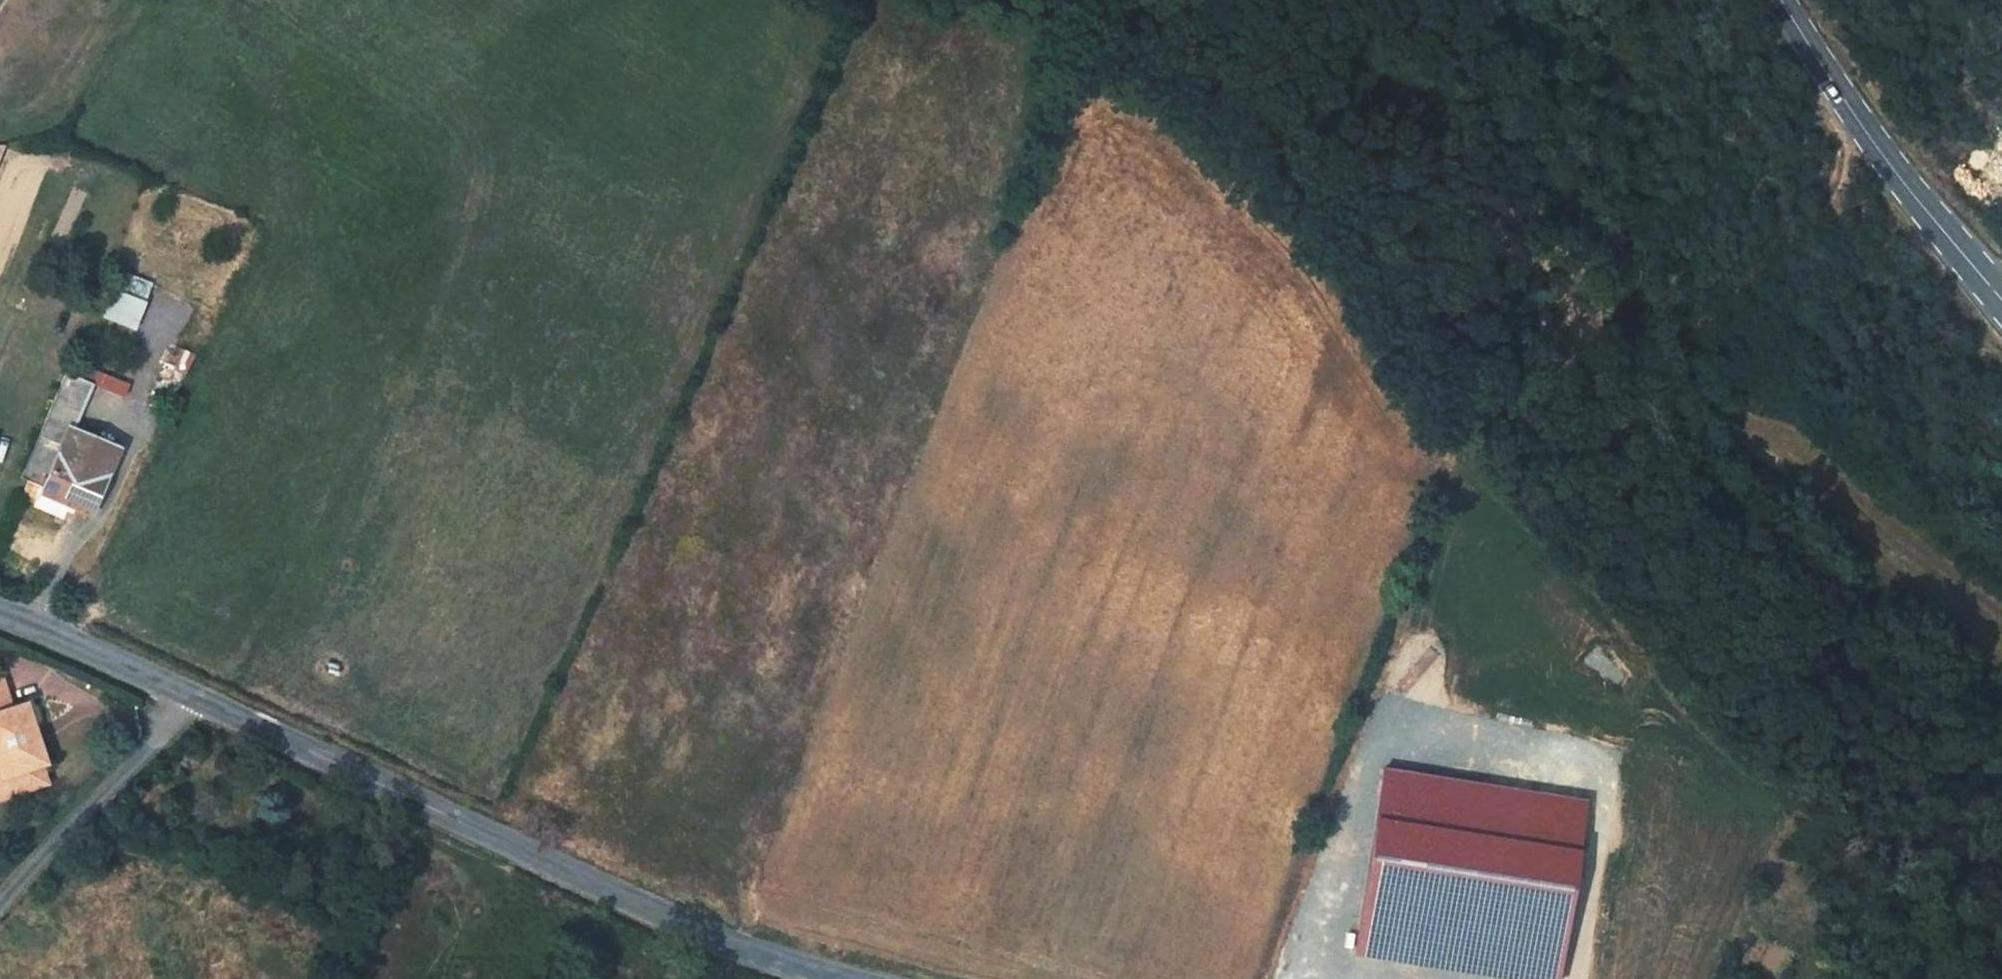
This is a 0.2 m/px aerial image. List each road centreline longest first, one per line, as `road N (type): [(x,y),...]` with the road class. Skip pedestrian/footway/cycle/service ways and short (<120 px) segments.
road 1 (unclassified): [(829,978),(732,954),(201,703)]
road 2 (primary): [(1781,0),(1891,164),(2001,297)]
road 3 (residential): [(201,703),(0,906)]
road 4 (unclassified): [(201,703),(0,613)]

